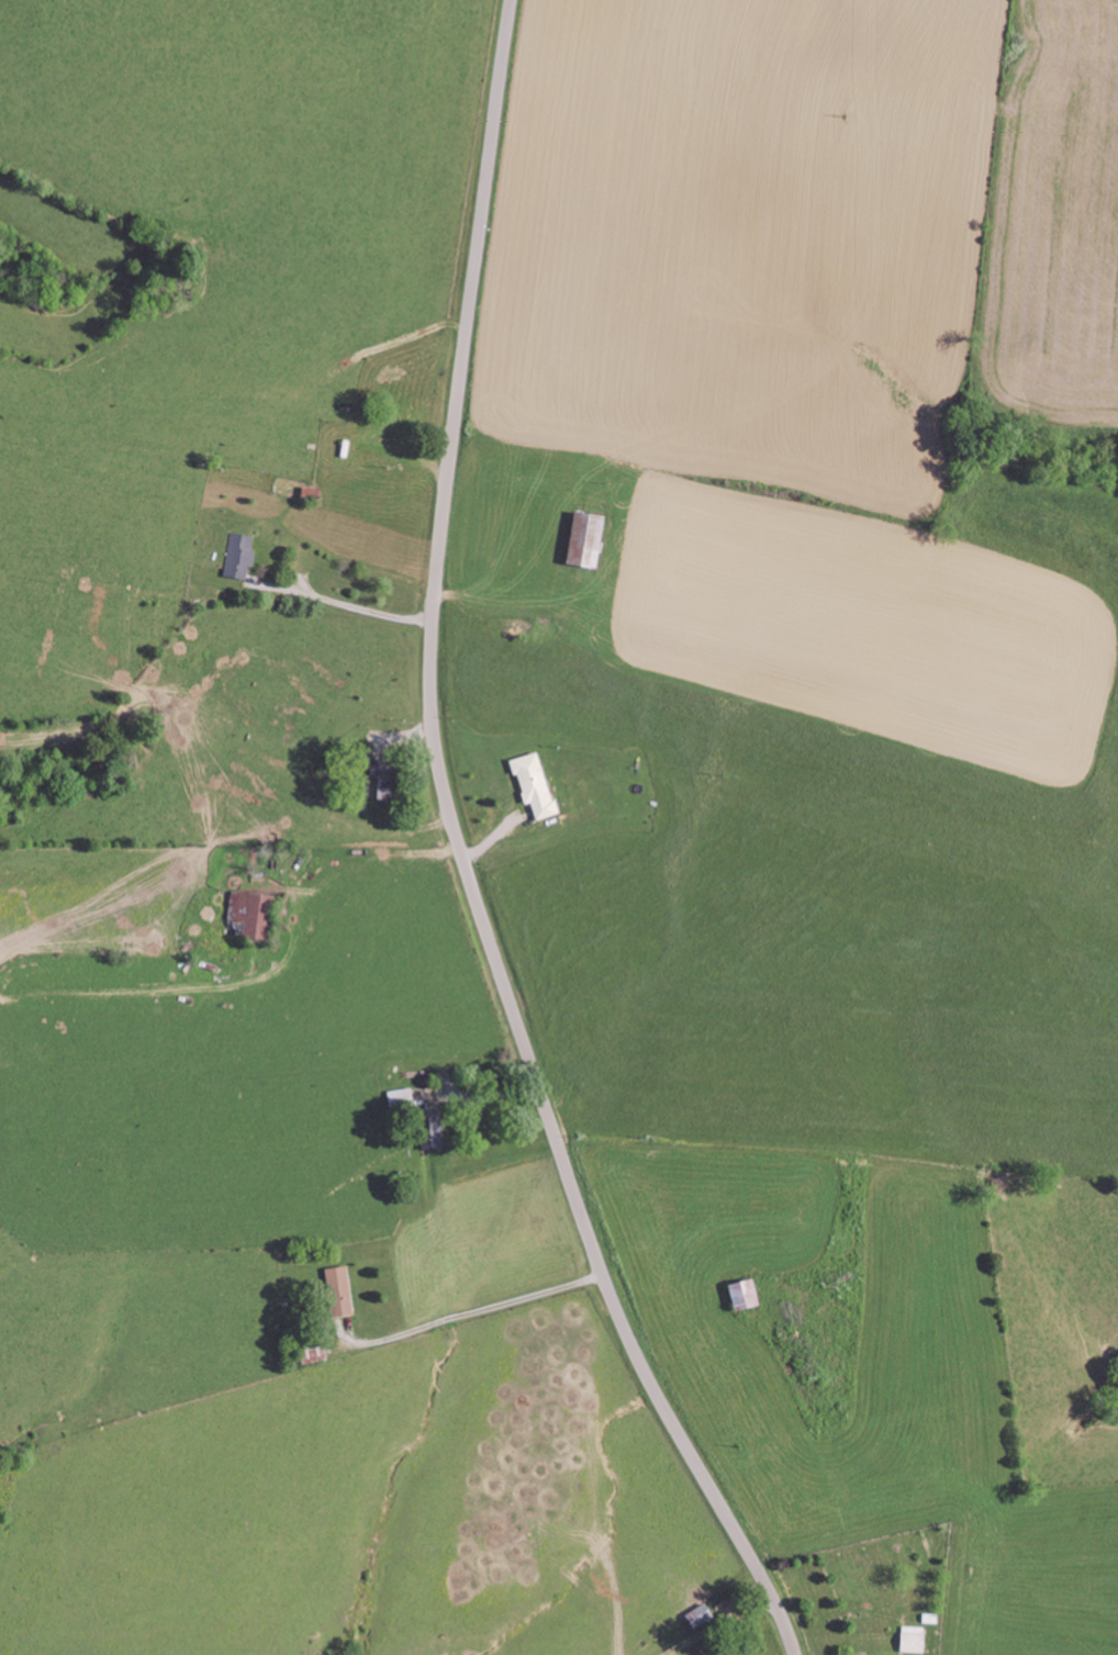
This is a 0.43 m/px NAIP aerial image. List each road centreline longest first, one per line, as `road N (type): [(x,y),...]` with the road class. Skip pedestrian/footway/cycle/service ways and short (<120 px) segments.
road 1 (tertiary): [(513,0),(440,568),(433,655),(437,740),(468,866),(614,1298),(796,1654)]

